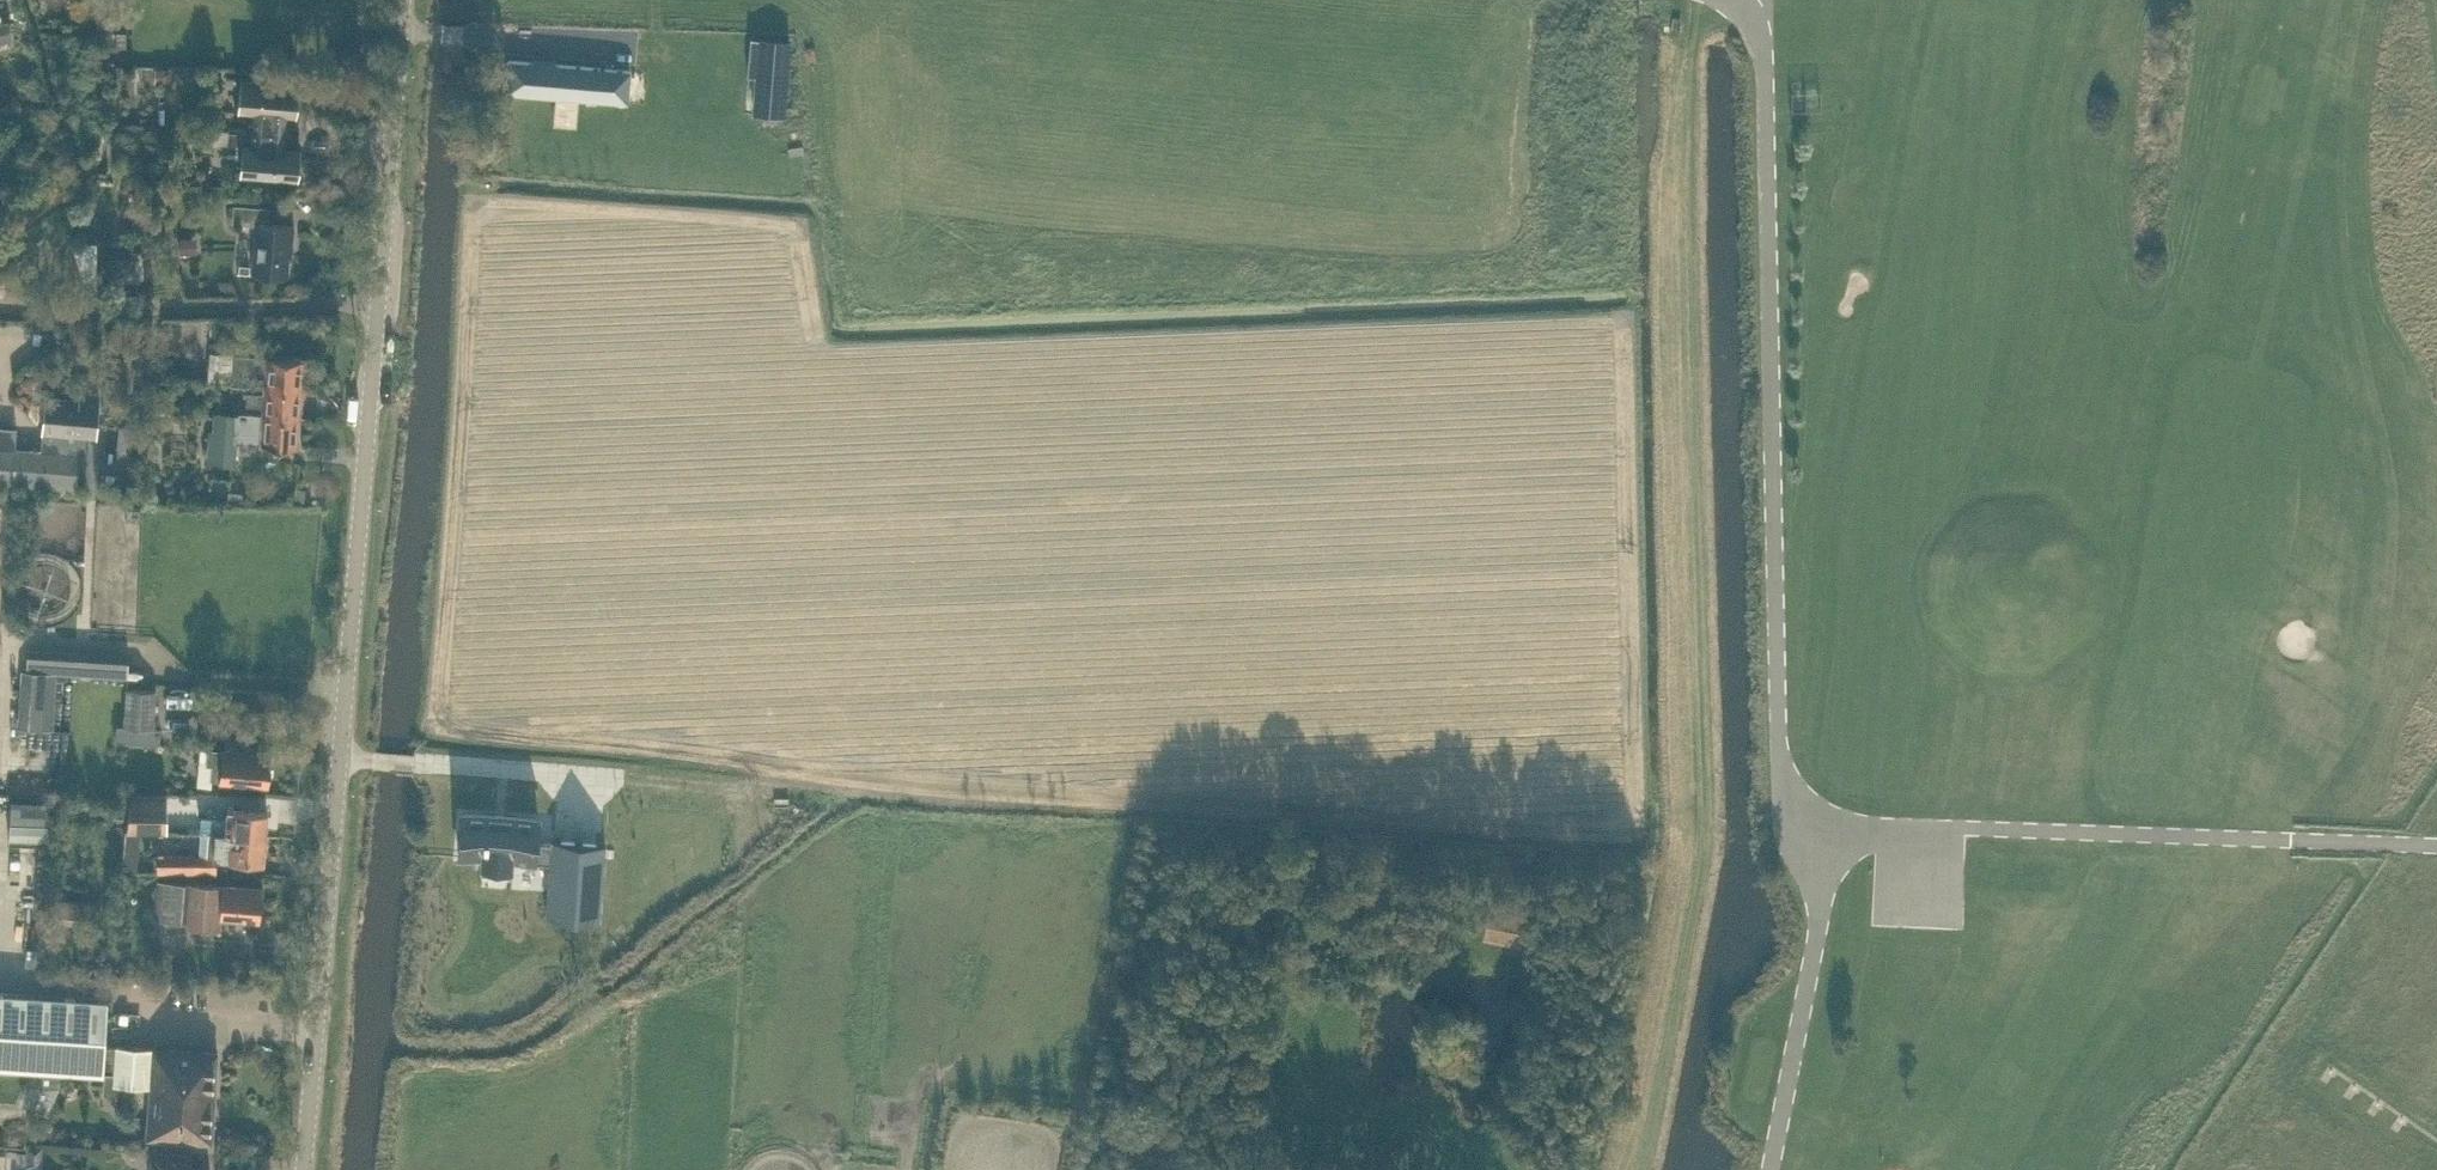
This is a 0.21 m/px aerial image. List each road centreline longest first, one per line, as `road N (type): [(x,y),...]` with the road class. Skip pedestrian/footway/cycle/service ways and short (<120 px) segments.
road 1 (unclassified): [(306,1169),(379,305)]
road 2 (unclassified): [(379,305),(0,289)]
road 3 (unclassified): [(379,305),(406,0)]

